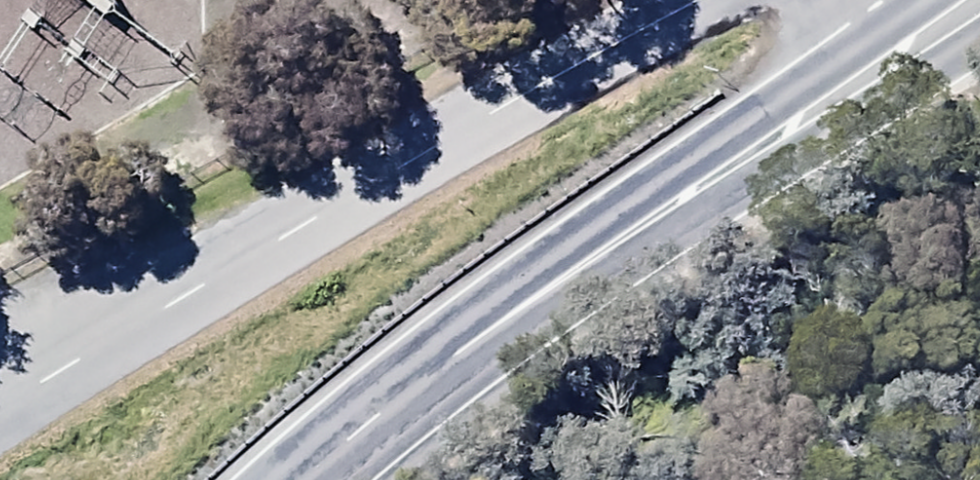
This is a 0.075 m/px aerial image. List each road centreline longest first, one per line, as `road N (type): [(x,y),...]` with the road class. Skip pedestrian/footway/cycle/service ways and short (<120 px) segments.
road 1 (trunk): [(301,479),(442,361),(974,0)]
road 2 (unclassified): [(0,400),(701,0)]

